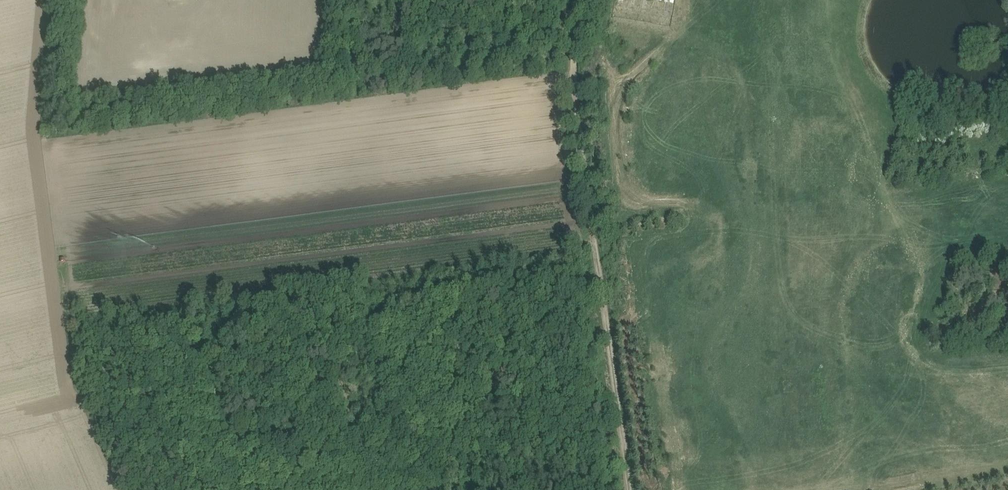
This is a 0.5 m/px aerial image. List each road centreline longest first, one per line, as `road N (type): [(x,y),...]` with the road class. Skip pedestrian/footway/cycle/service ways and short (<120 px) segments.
road 1 (track): [(627,489),(578,143),(573,75),(581,0)]

